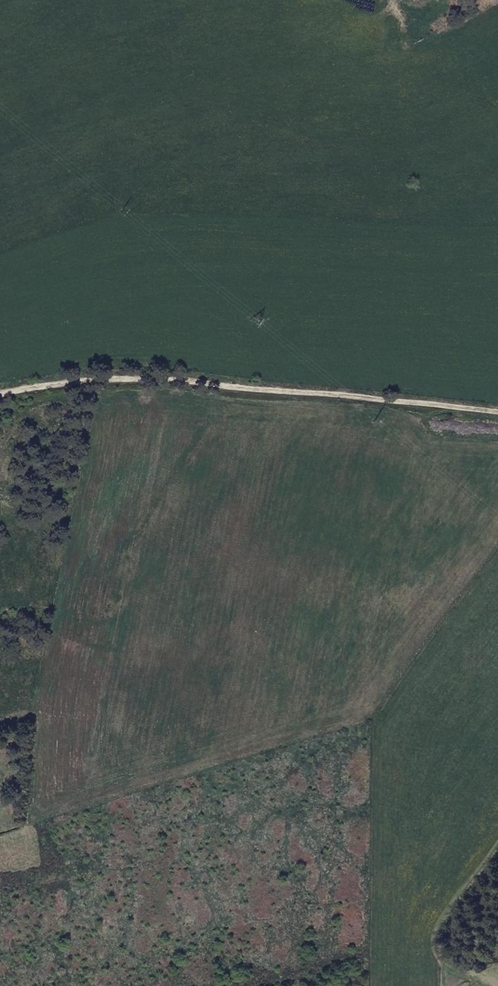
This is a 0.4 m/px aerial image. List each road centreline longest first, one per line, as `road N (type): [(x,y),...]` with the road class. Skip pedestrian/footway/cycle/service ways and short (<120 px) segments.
road 1 (track): [(0,395),(52,383),(176,381),(497,412)]

